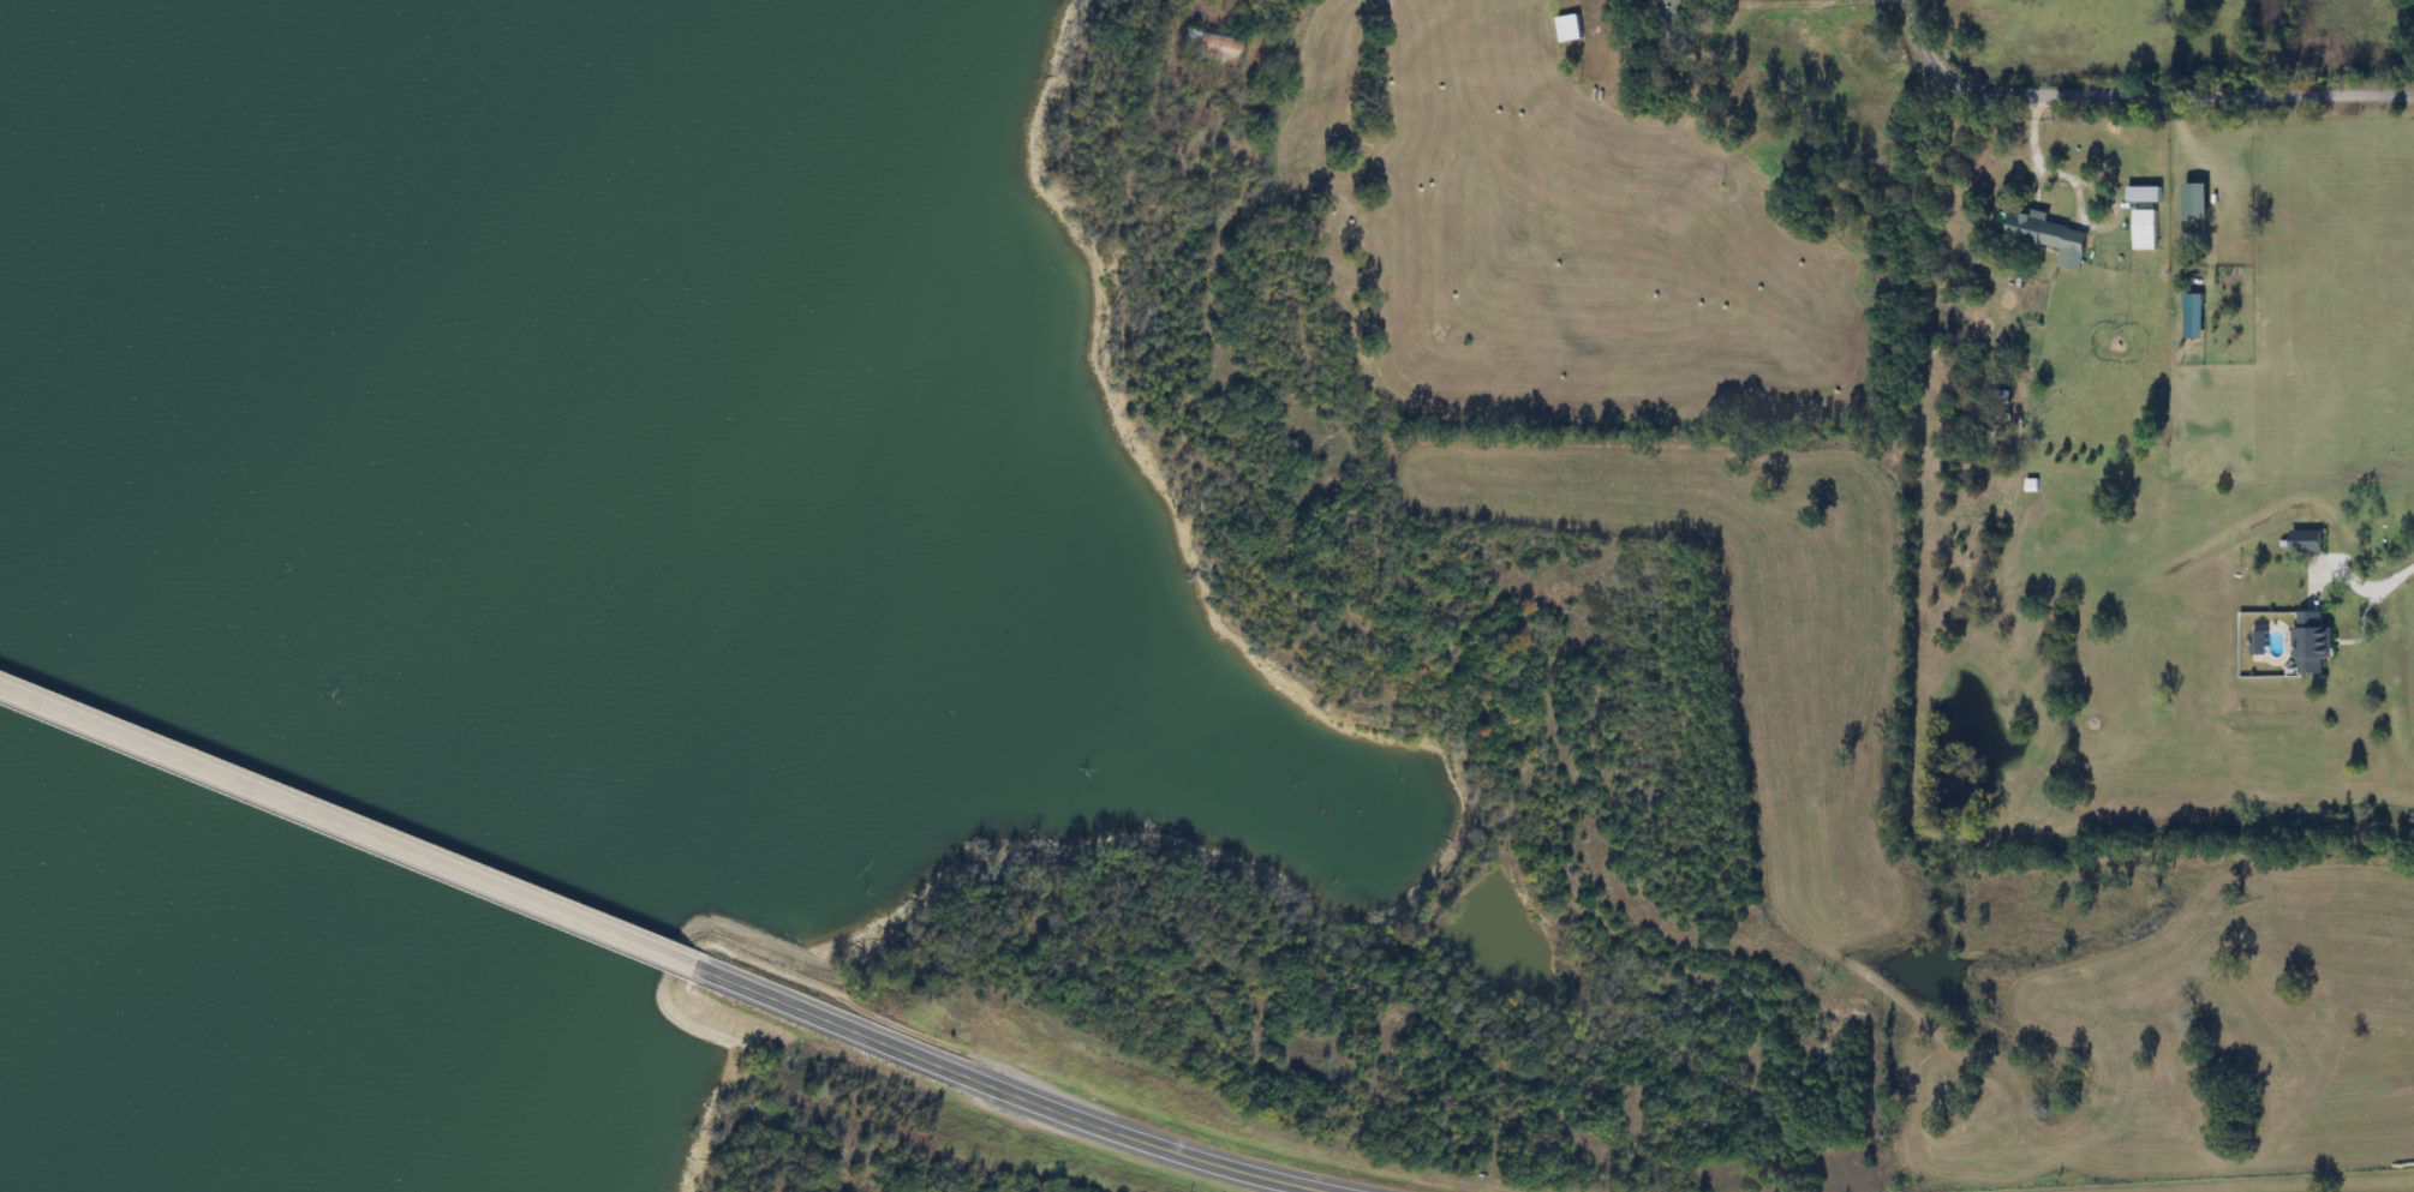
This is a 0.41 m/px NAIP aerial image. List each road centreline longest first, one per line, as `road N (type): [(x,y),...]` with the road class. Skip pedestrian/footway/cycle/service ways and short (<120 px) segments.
road 1 (tertiary): [(0,691),(694,972)]
road 2 (tertiary): [(694,972),(1217,1167),(1320,1191)]
road 3 (residential): [(2413,89),(1955,79),(1904,48),(1888,0)]

